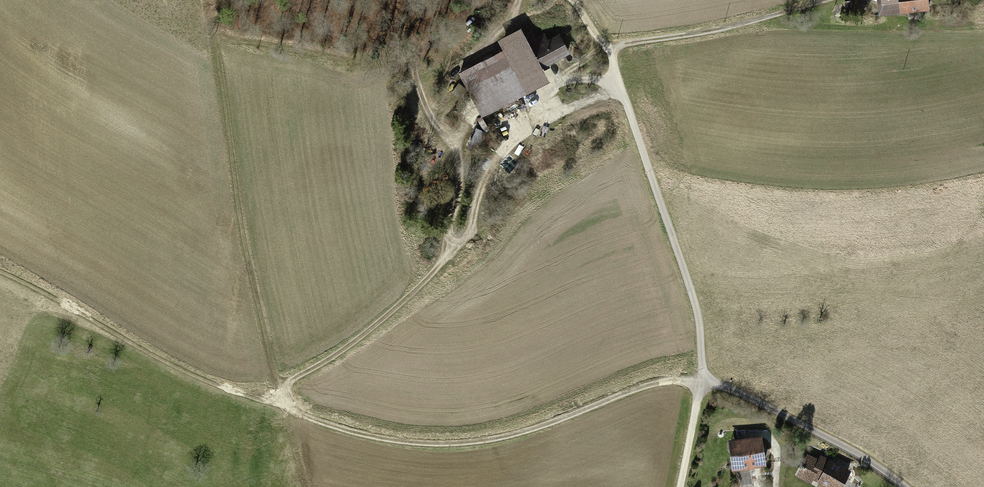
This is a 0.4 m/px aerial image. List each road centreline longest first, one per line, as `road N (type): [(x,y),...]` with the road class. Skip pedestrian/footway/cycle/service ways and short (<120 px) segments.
road 1 (track): [(679,486),(704,377),(649,386),(525,432),(442,444),(394,441),(312,419),(286,405),(283,392),(404,300),(447,250),(488,161),(545,115),(619,90)]
road 2 (residential): [(904,486),(866,459),(704,377),(691,291),(605,50)]
road 3 (track): [(283,392),(237,208),(213,35)]
road 4 (track): [(824,0),(605,50),(557,77),(545,115)]
road 5 (track): [(447,250),(455,150),(436,129),(416,78)]

